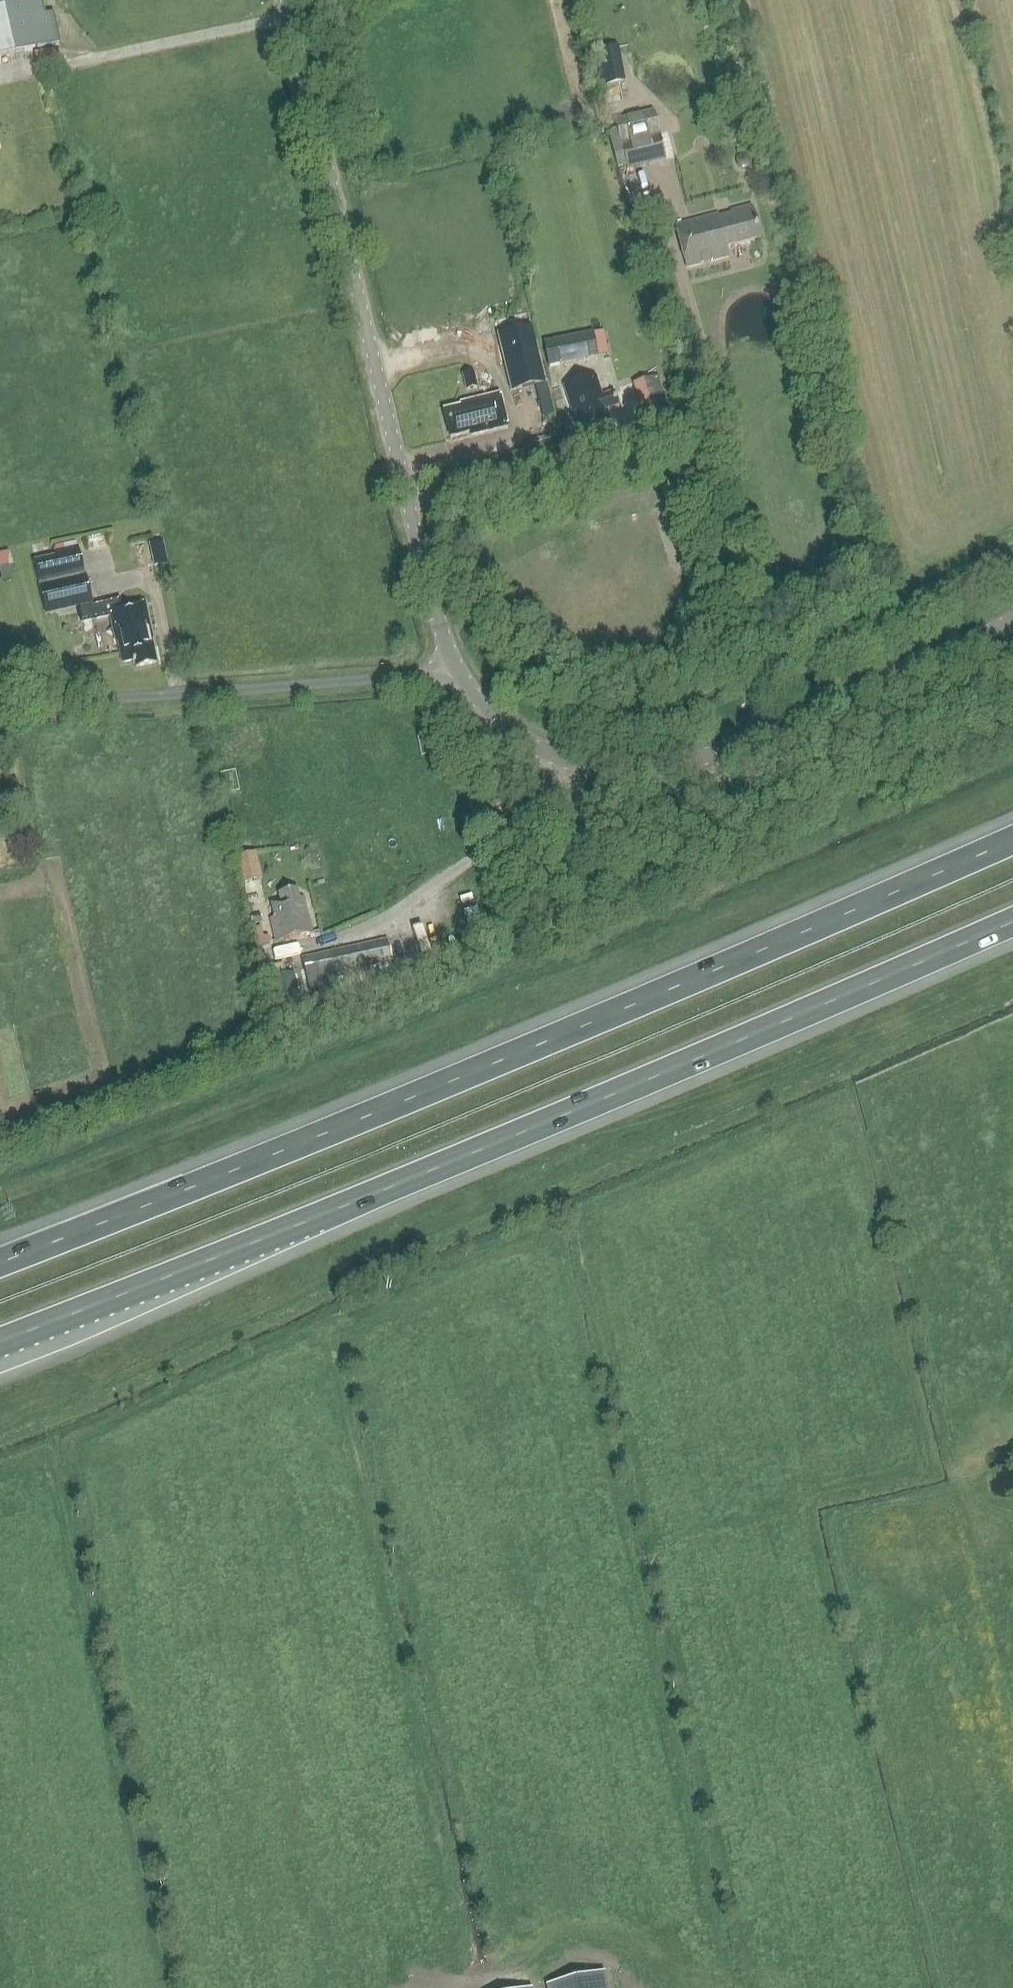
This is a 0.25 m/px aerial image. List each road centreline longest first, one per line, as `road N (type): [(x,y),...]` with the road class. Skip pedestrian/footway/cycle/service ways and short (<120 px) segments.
road 1 (motorway): [(1012,838),(499,1060),(0,1261)]
road 2 (motorway): [(0,1341),(1012,921)]
road 3 (unclassified): [(459,672),(430,595),(283,0)]
road 4 (unclassified): [(1012,617),(703,758),(649,770),(586,766),(537,749),(483,708),(459,672)]
road 5 (unclassified): [(0,701),(459,672)]

